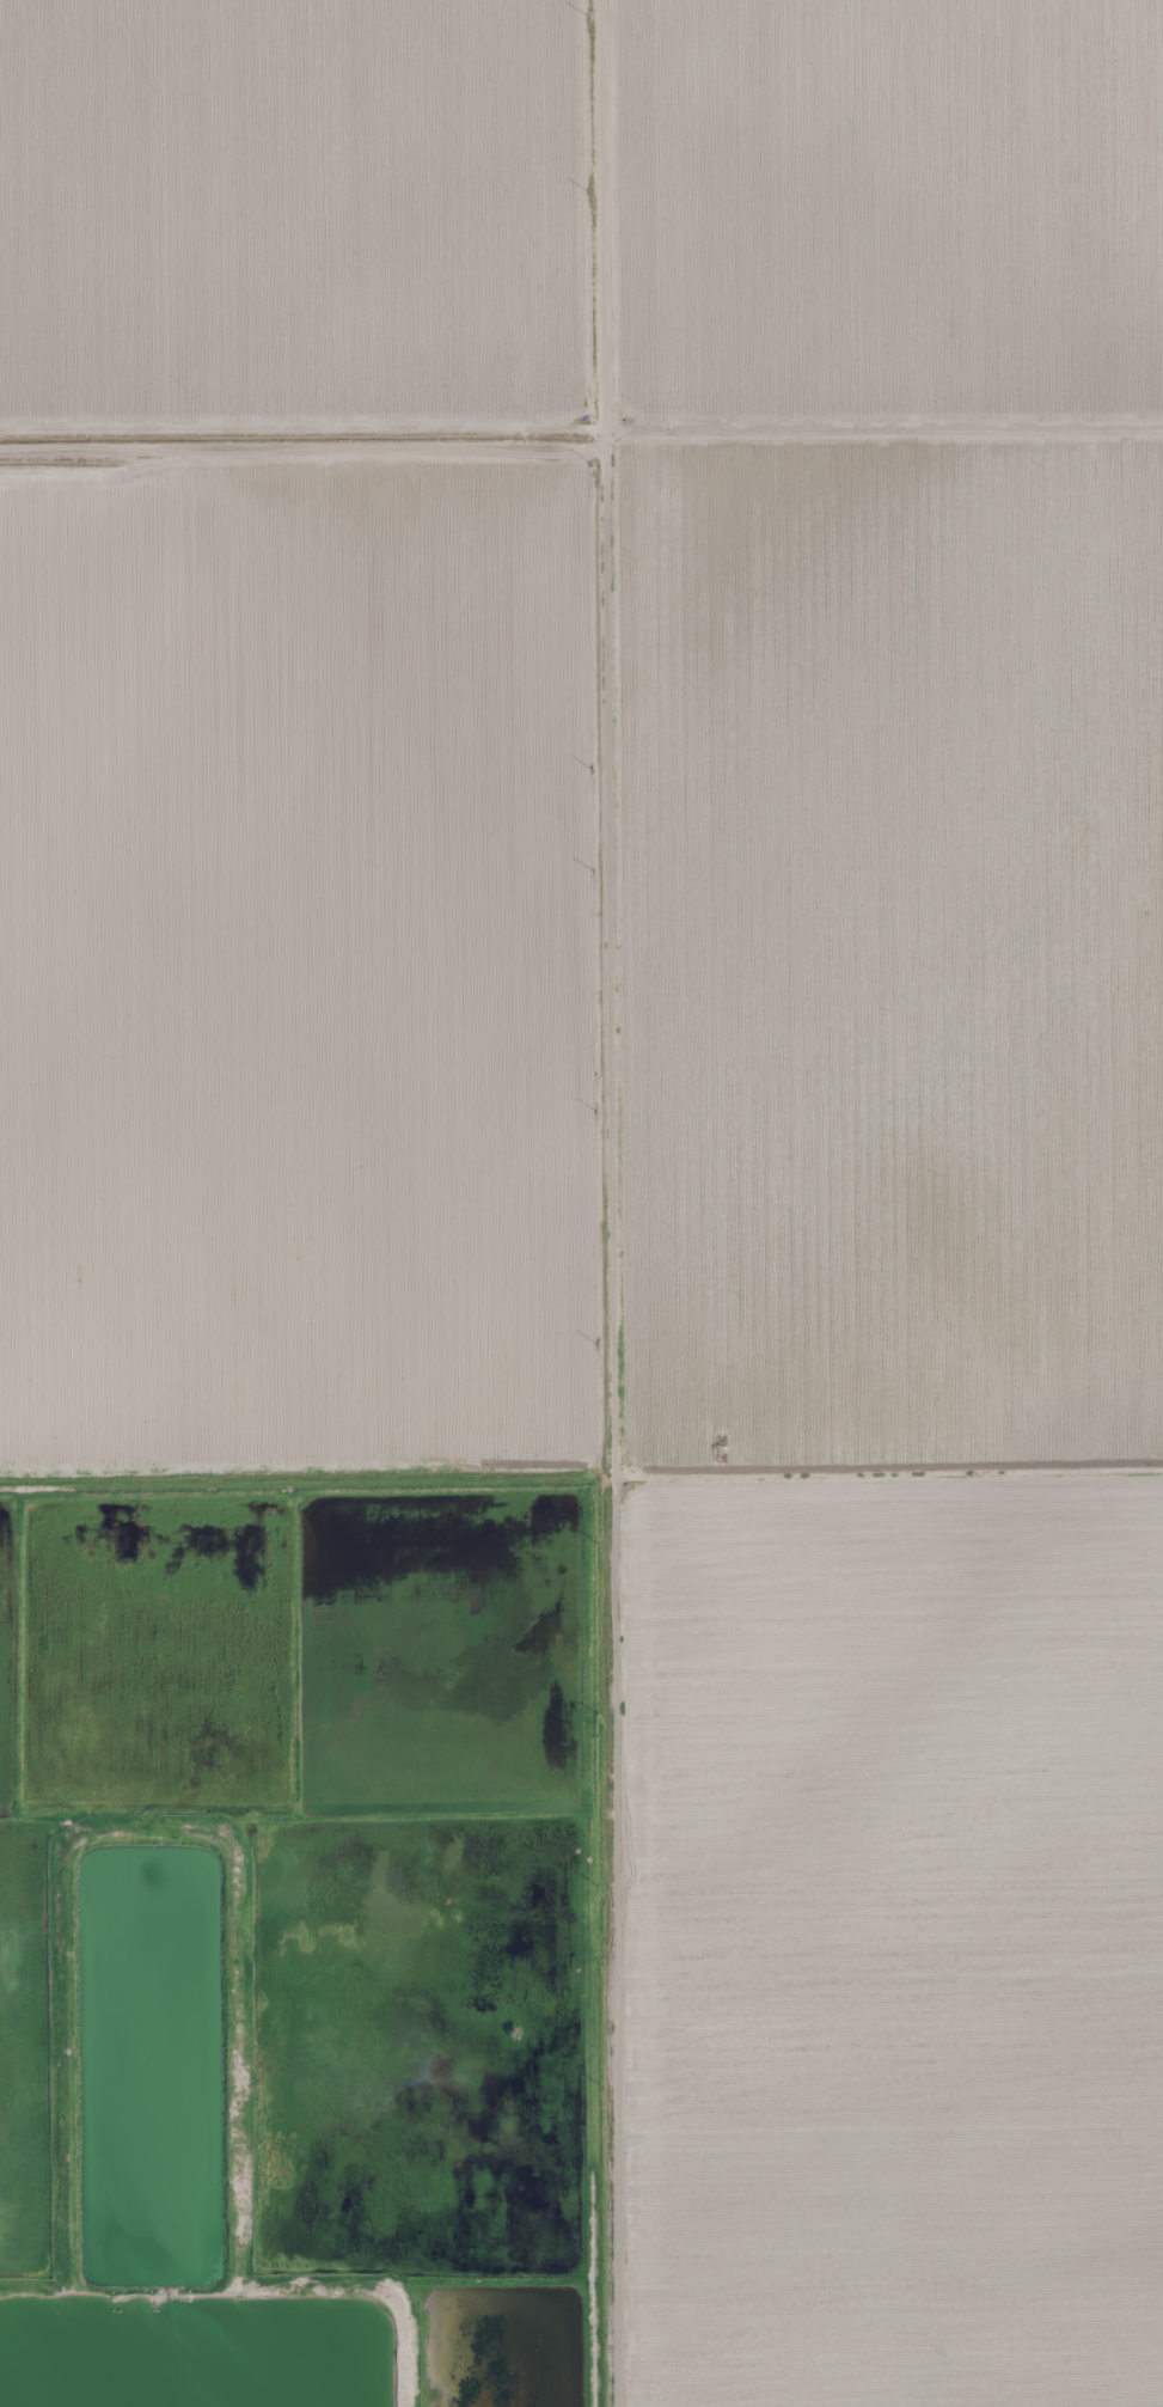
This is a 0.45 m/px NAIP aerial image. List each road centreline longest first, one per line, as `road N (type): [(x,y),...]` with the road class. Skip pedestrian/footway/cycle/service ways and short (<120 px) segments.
road 1 (residential): [(595,0),(606,463),(618,2406)]
road 2 (residential): [(0,457),(606,463)]

